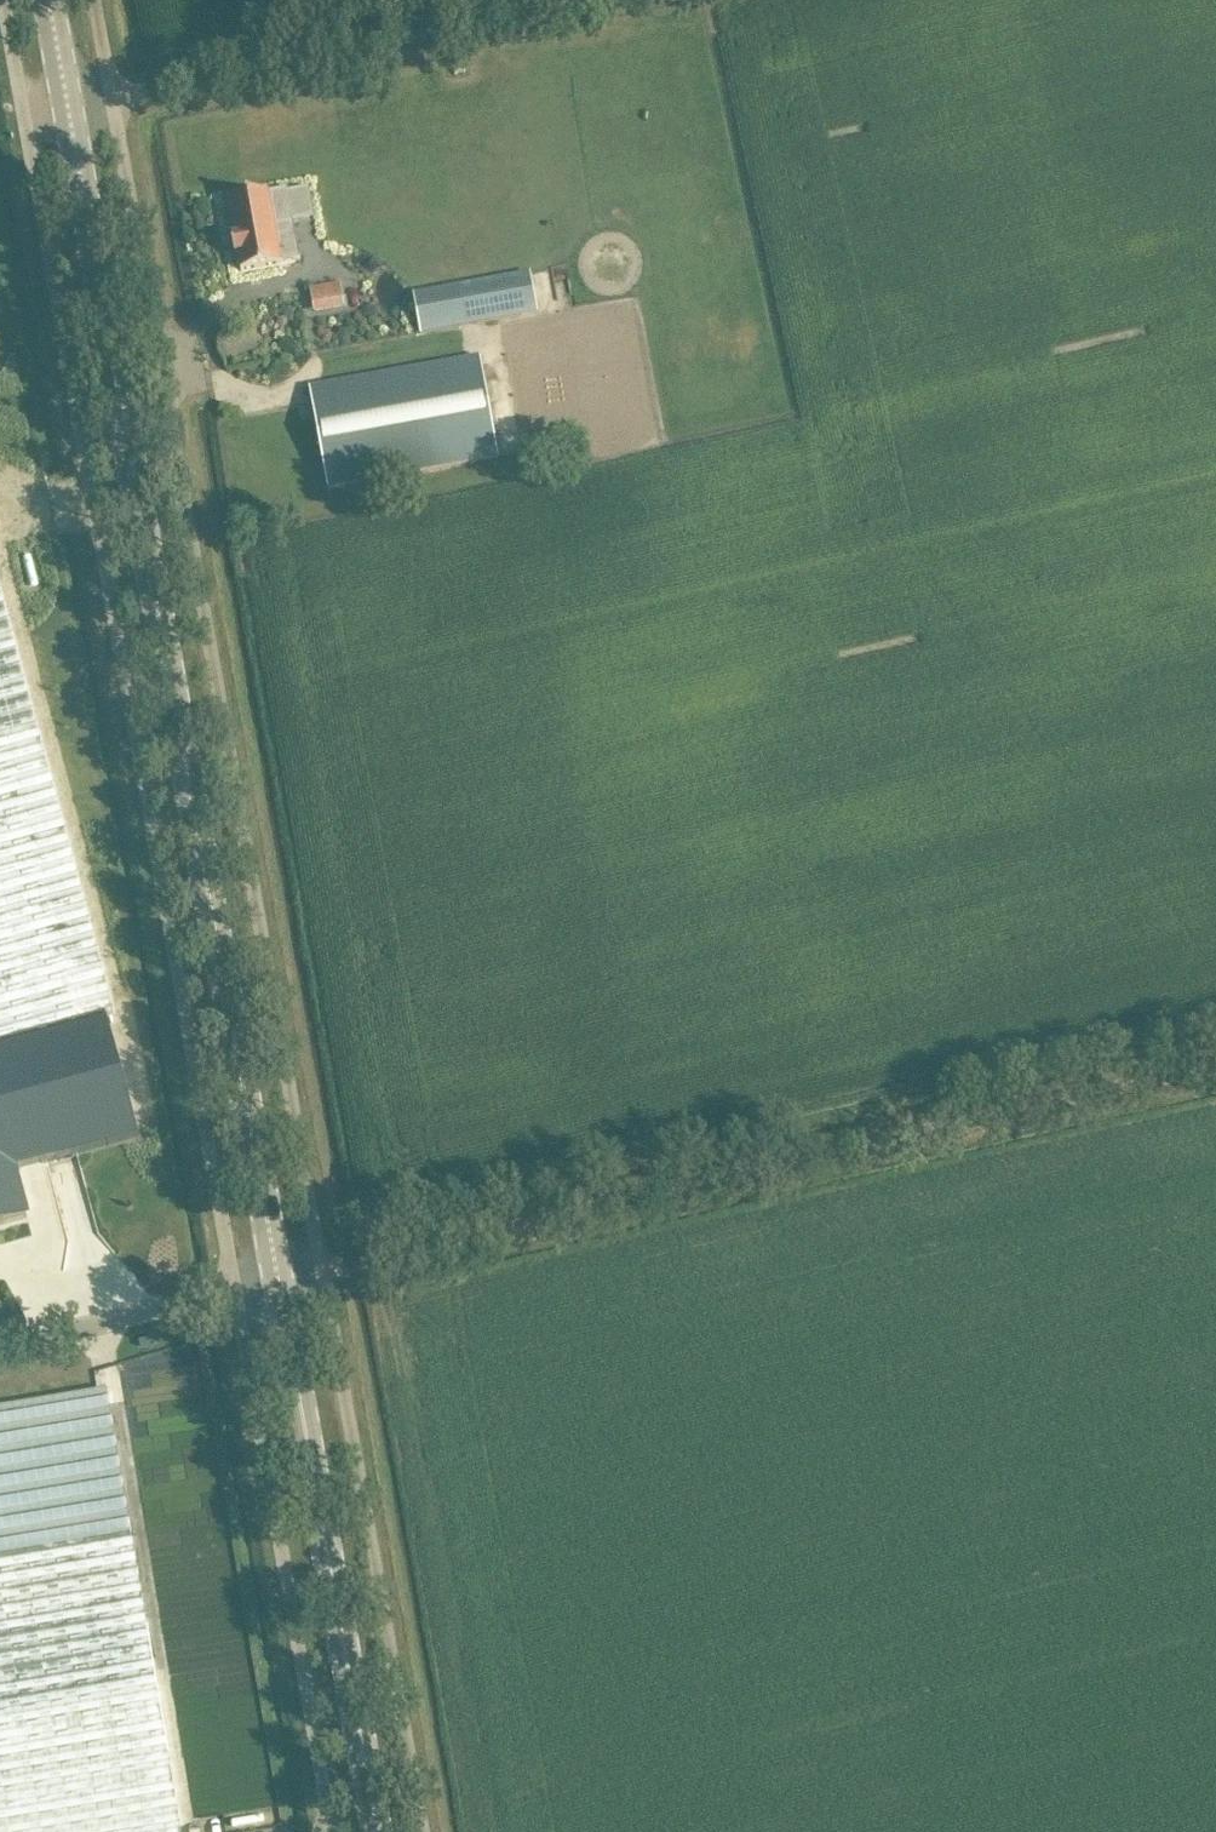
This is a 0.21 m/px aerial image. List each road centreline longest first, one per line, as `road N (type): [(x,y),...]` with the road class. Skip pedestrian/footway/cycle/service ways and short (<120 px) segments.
road 1 (unclassified): [(234,1297),(25,119)]
road 2 (unclassified): [(330,1271),(116,98)]
road 3 (primary): [(277,1284),(70,110)]
road 4 (track): [(1215,1068),(330,1271)]
road 5 (unclassified): [(433,1831),(330,1271)]
road 6 (primary): [(376,1831),(277,1284)]
road 7 (unclassified): [(331,1831),(234,1297)]
road 8 (unclassified): [(116,98),(539,0)]
road 9 (unclassified): [(0,1356),(234,1297)]
road 10 (unclassified): [(25,119),(4,0)]

